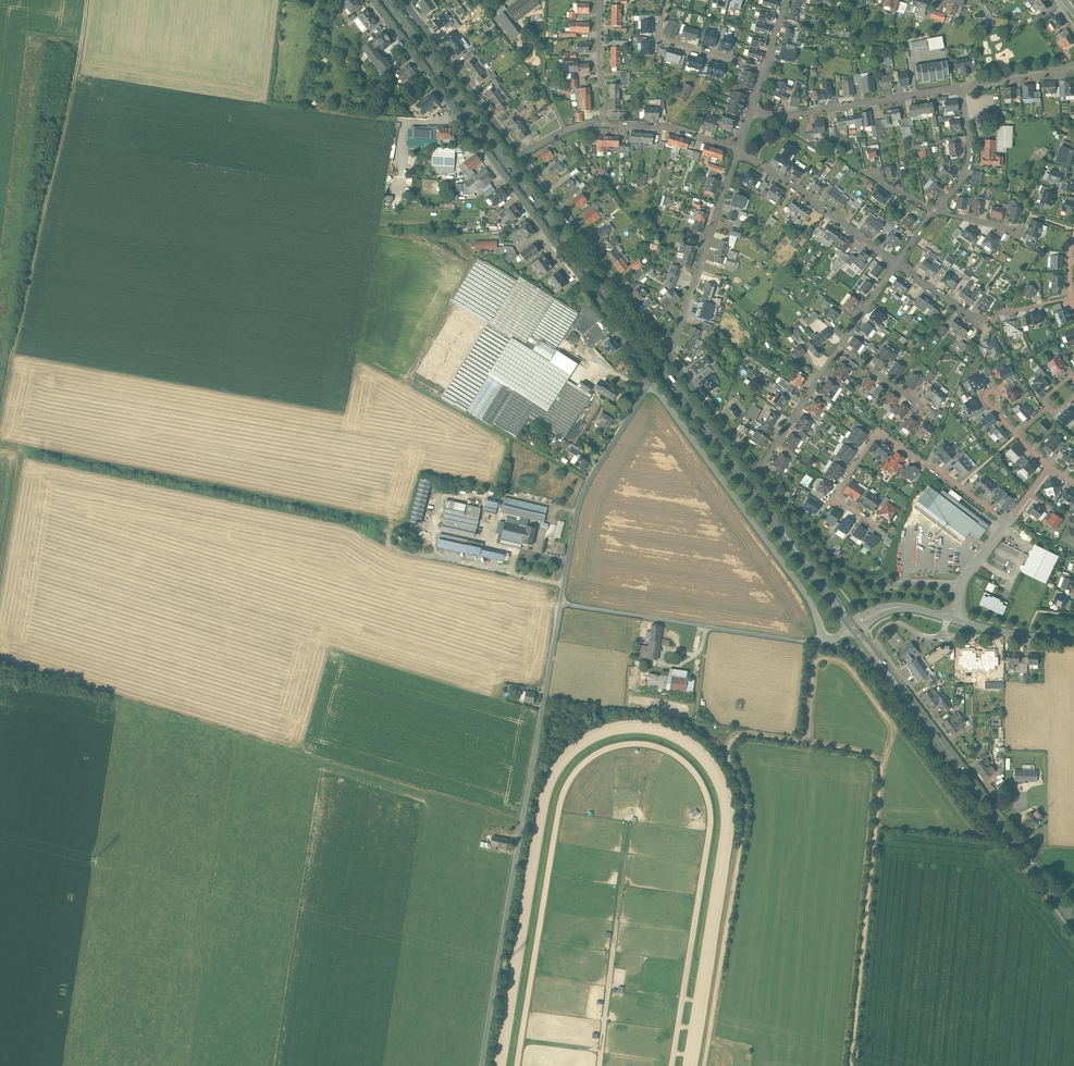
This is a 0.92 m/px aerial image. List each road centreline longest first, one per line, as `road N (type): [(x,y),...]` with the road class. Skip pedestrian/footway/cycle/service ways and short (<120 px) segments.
road 1 (primary): [(385,0),(853,627)]
road 2 (track): [(19,448),(391,526),(395,547),(565,586)]
road 3 (residential): [(650,383),(631,344),(373,0)]
road 4 (unclassified): [(484,1065),(562,604)]
road 5 (track): [(0,422),(87,0)]
road 6 (primary): [(1073,918),(853,627)]
road 7 (unclassified): [(650,383),(796,582),(826,642)]
road 8 (residential): [(946,638),(898,625),(879,637),(999,805),(1020,804)]
road 9 (residential): [(1006,523),(875,430),(834,493),(873,524)]
road 10 (unclassified): [(826,642),(562,604)]
road 11 (residential): [(959,588),(841,578),(760,469)]
road 12 (residential): [(668,351),(522,156)]
road 13 (unclassified): [(562,604),(587,483),(650,383)]
road 14 (residential): [(668,351),(739,149)]
road 15 (residential): [(751,117),(962,88)]
road 16 (residential): [(522,156),(405,0)]
road 17 (residential): [(739,149),(896,264)]
road 18 (track): [(0,580),(19,448),(0,441)]
road 19 (residential): [(760,469),(668,351)]
road 20 (residential): [(767,68),(665,38),(667,0)]
road 21 (residential): [(760,469),(840,349)]
road 22 (residential): [(603,123),(653,125),(739,149)]
road 23 (residential): [(936,210),(970,160),(962,88)]
road 24 (tertiary): [(950,618),(1073,640)]
road 25 (residential): [(603,123),(601,0)]

